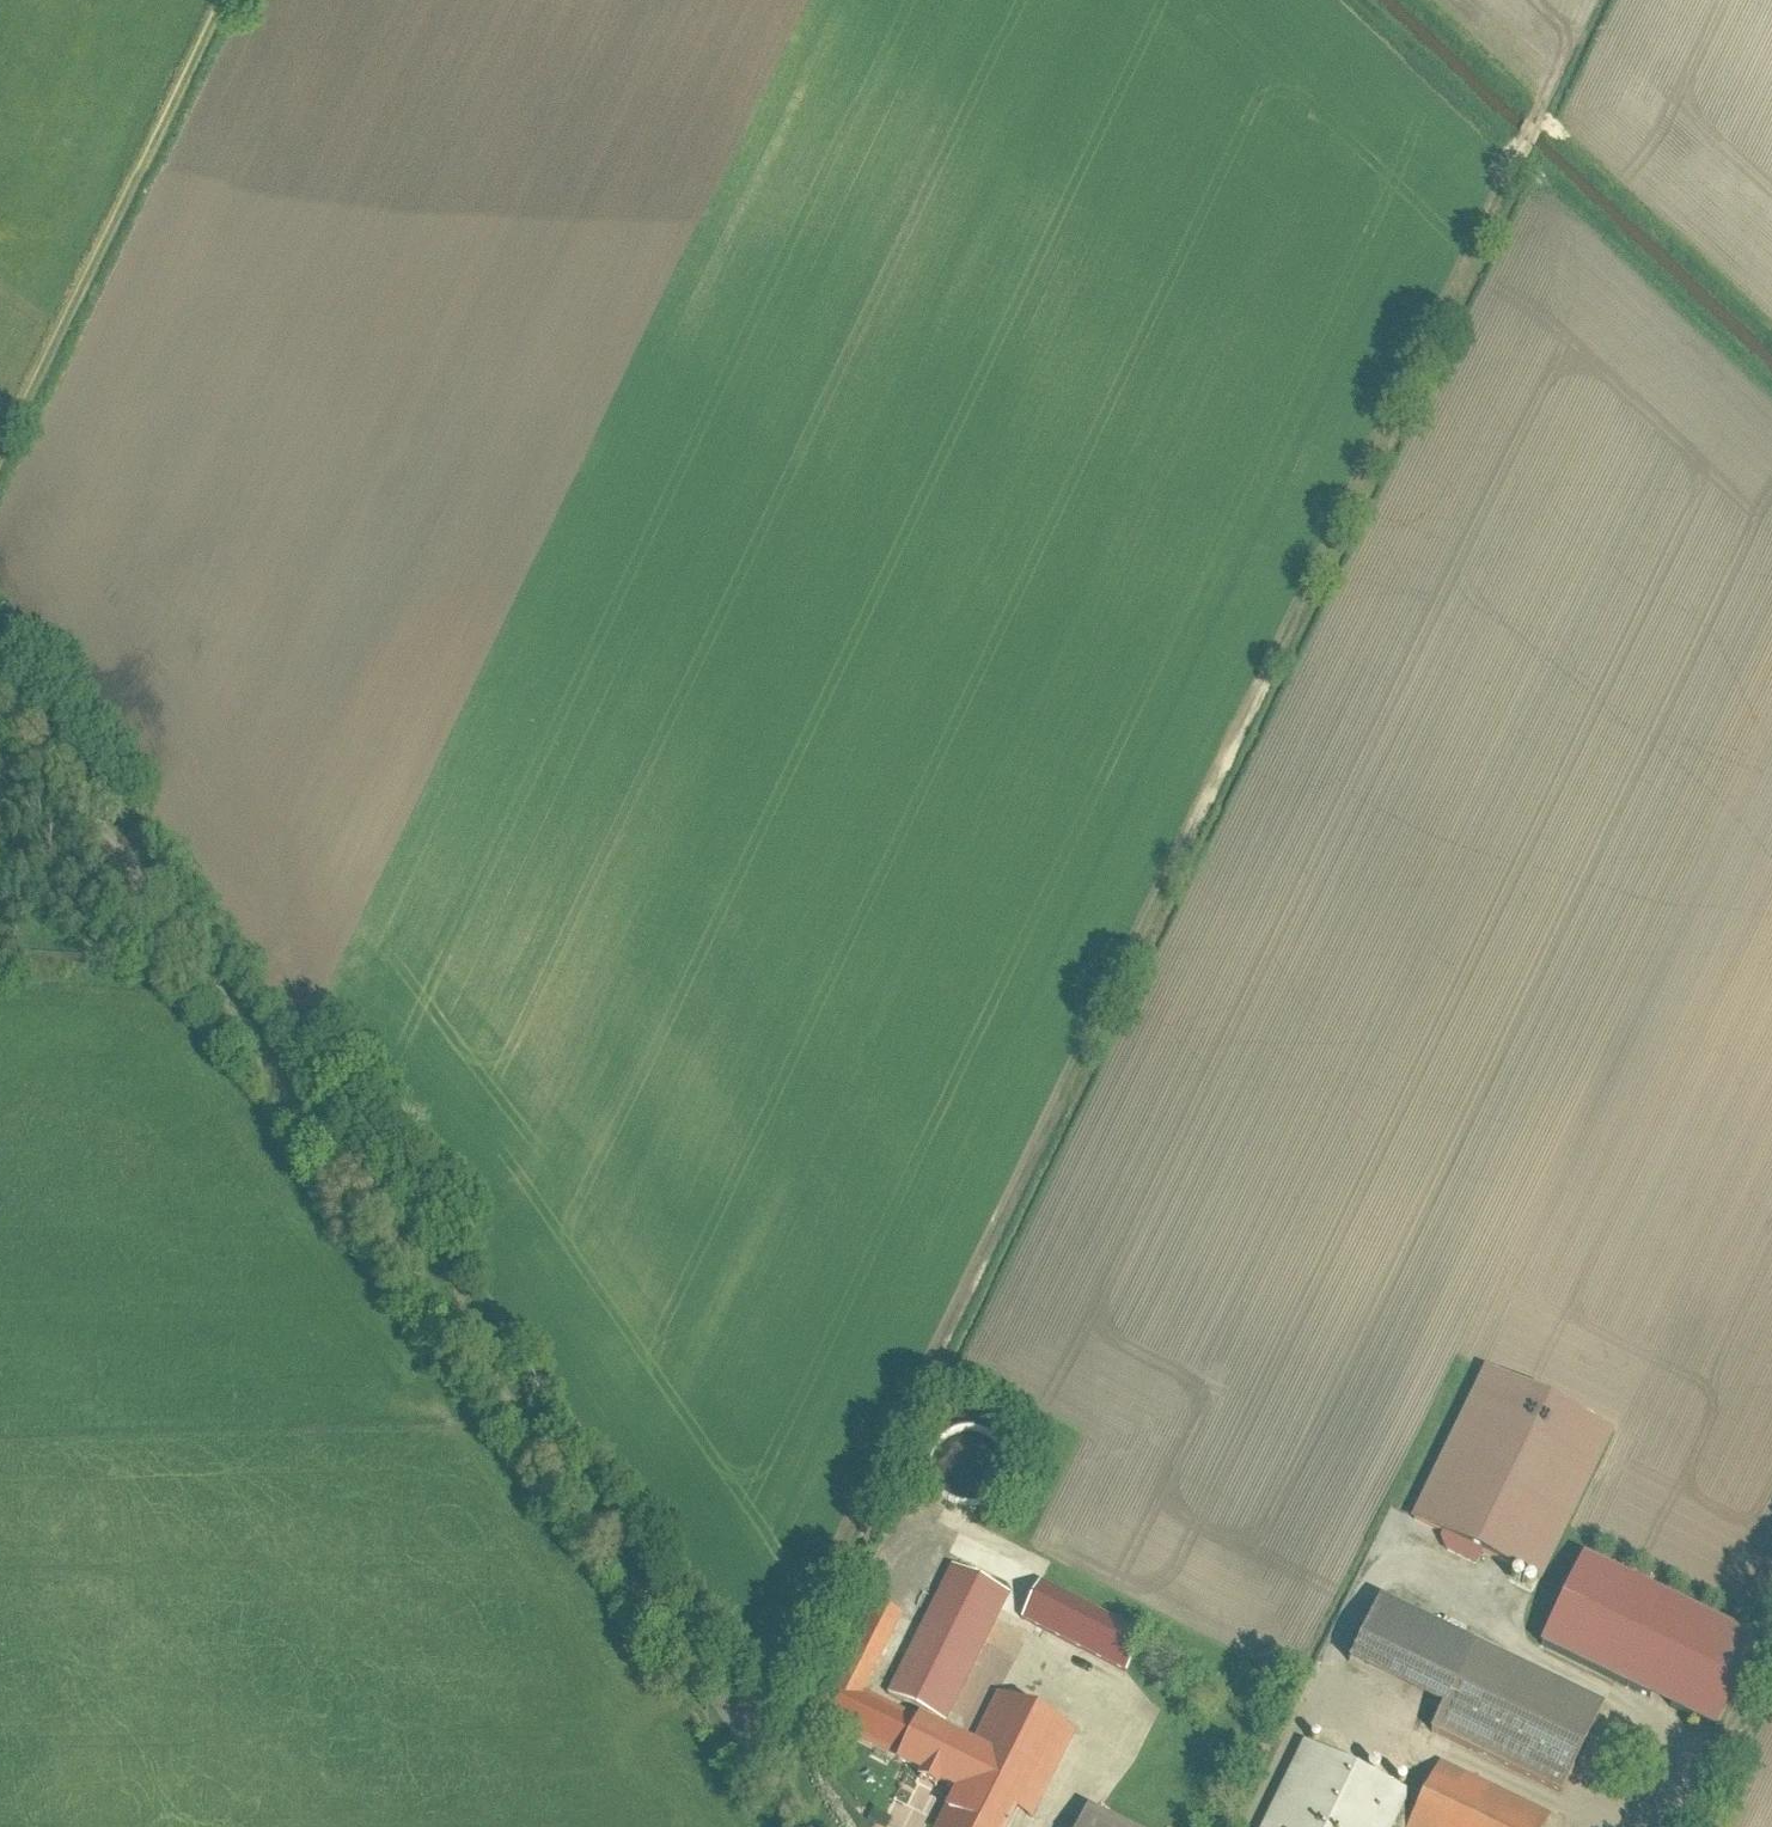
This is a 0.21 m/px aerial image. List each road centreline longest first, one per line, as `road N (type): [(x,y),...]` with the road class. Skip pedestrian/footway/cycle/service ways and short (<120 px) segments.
road 1 (unclassified): [(809,1826),(460,1321),(0,680)]
road 2 (track): [(0,449),(222,0)]

